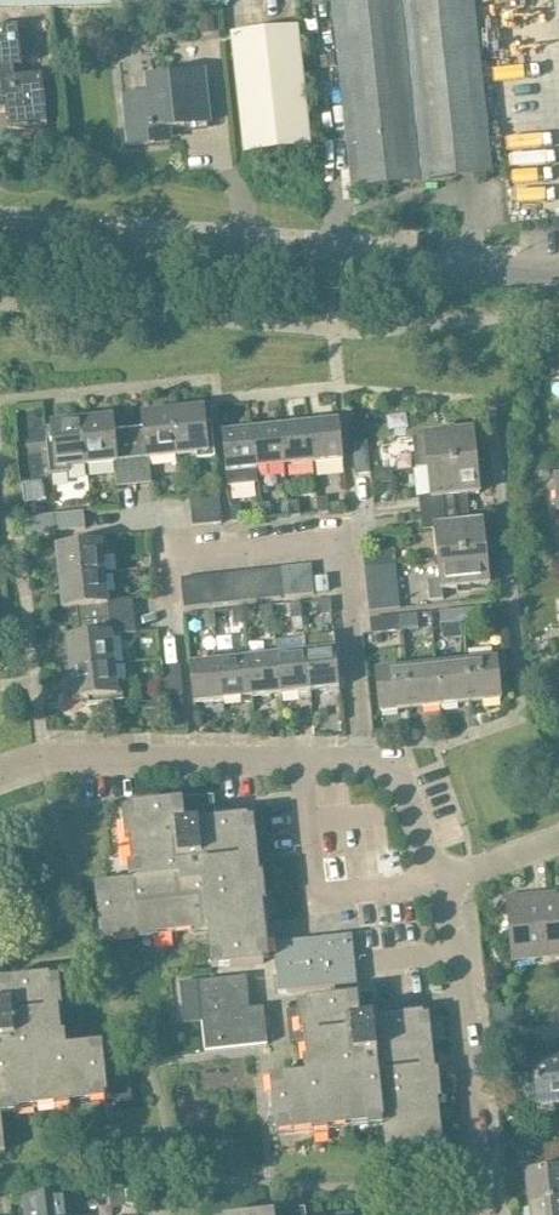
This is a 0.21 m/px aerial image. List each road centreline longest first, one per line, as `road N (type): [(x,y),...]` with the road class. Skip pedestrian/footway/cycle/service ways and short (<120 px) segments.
road 1 (residential): [(0,236),(558,273)]
road 2 (residential): [(435,884),(399,782),(367,763),(68,757),(0,772)]
road 3 (residential): [(484,1214),(457,955),(435,884)]
road 4 (residential): [(558,837),(435,884)]

